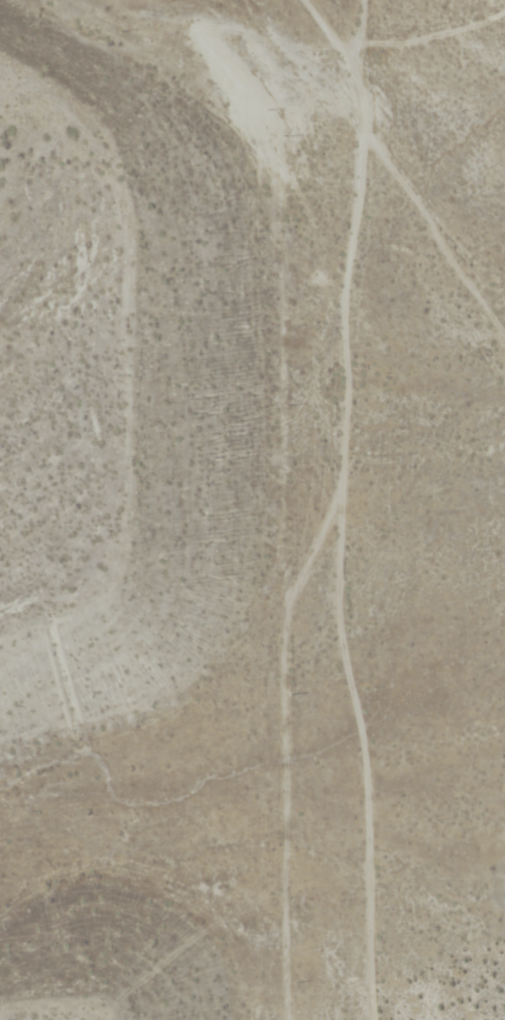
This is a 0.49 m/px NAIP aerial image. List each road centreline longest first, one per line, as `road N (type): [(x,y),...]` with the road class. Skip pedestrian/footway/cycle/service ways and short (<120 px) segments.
road 1 (track): [(408,1019),(360,564),(448,470),(453,443)]
road 2 (residential): [(393,0),(360,183),(344,449),(360,564)]
road 3 (residential): [(504,420),(453,443),(344,449),(126,532),(43,527),(0,504)]
road 4 (residential): [(302,0),(386,57),(474,42),(504,25)]

